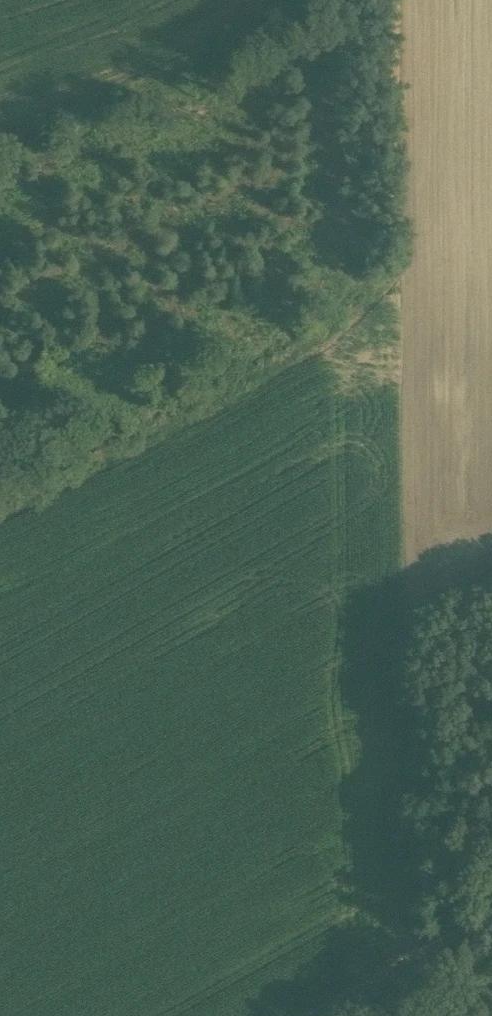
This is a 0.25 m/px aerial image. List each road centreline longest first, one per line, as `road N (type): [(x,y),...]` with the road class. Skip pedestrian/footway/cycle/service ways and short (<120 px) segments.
road 1 (unclassified): [(305,1015),(491,909)]

